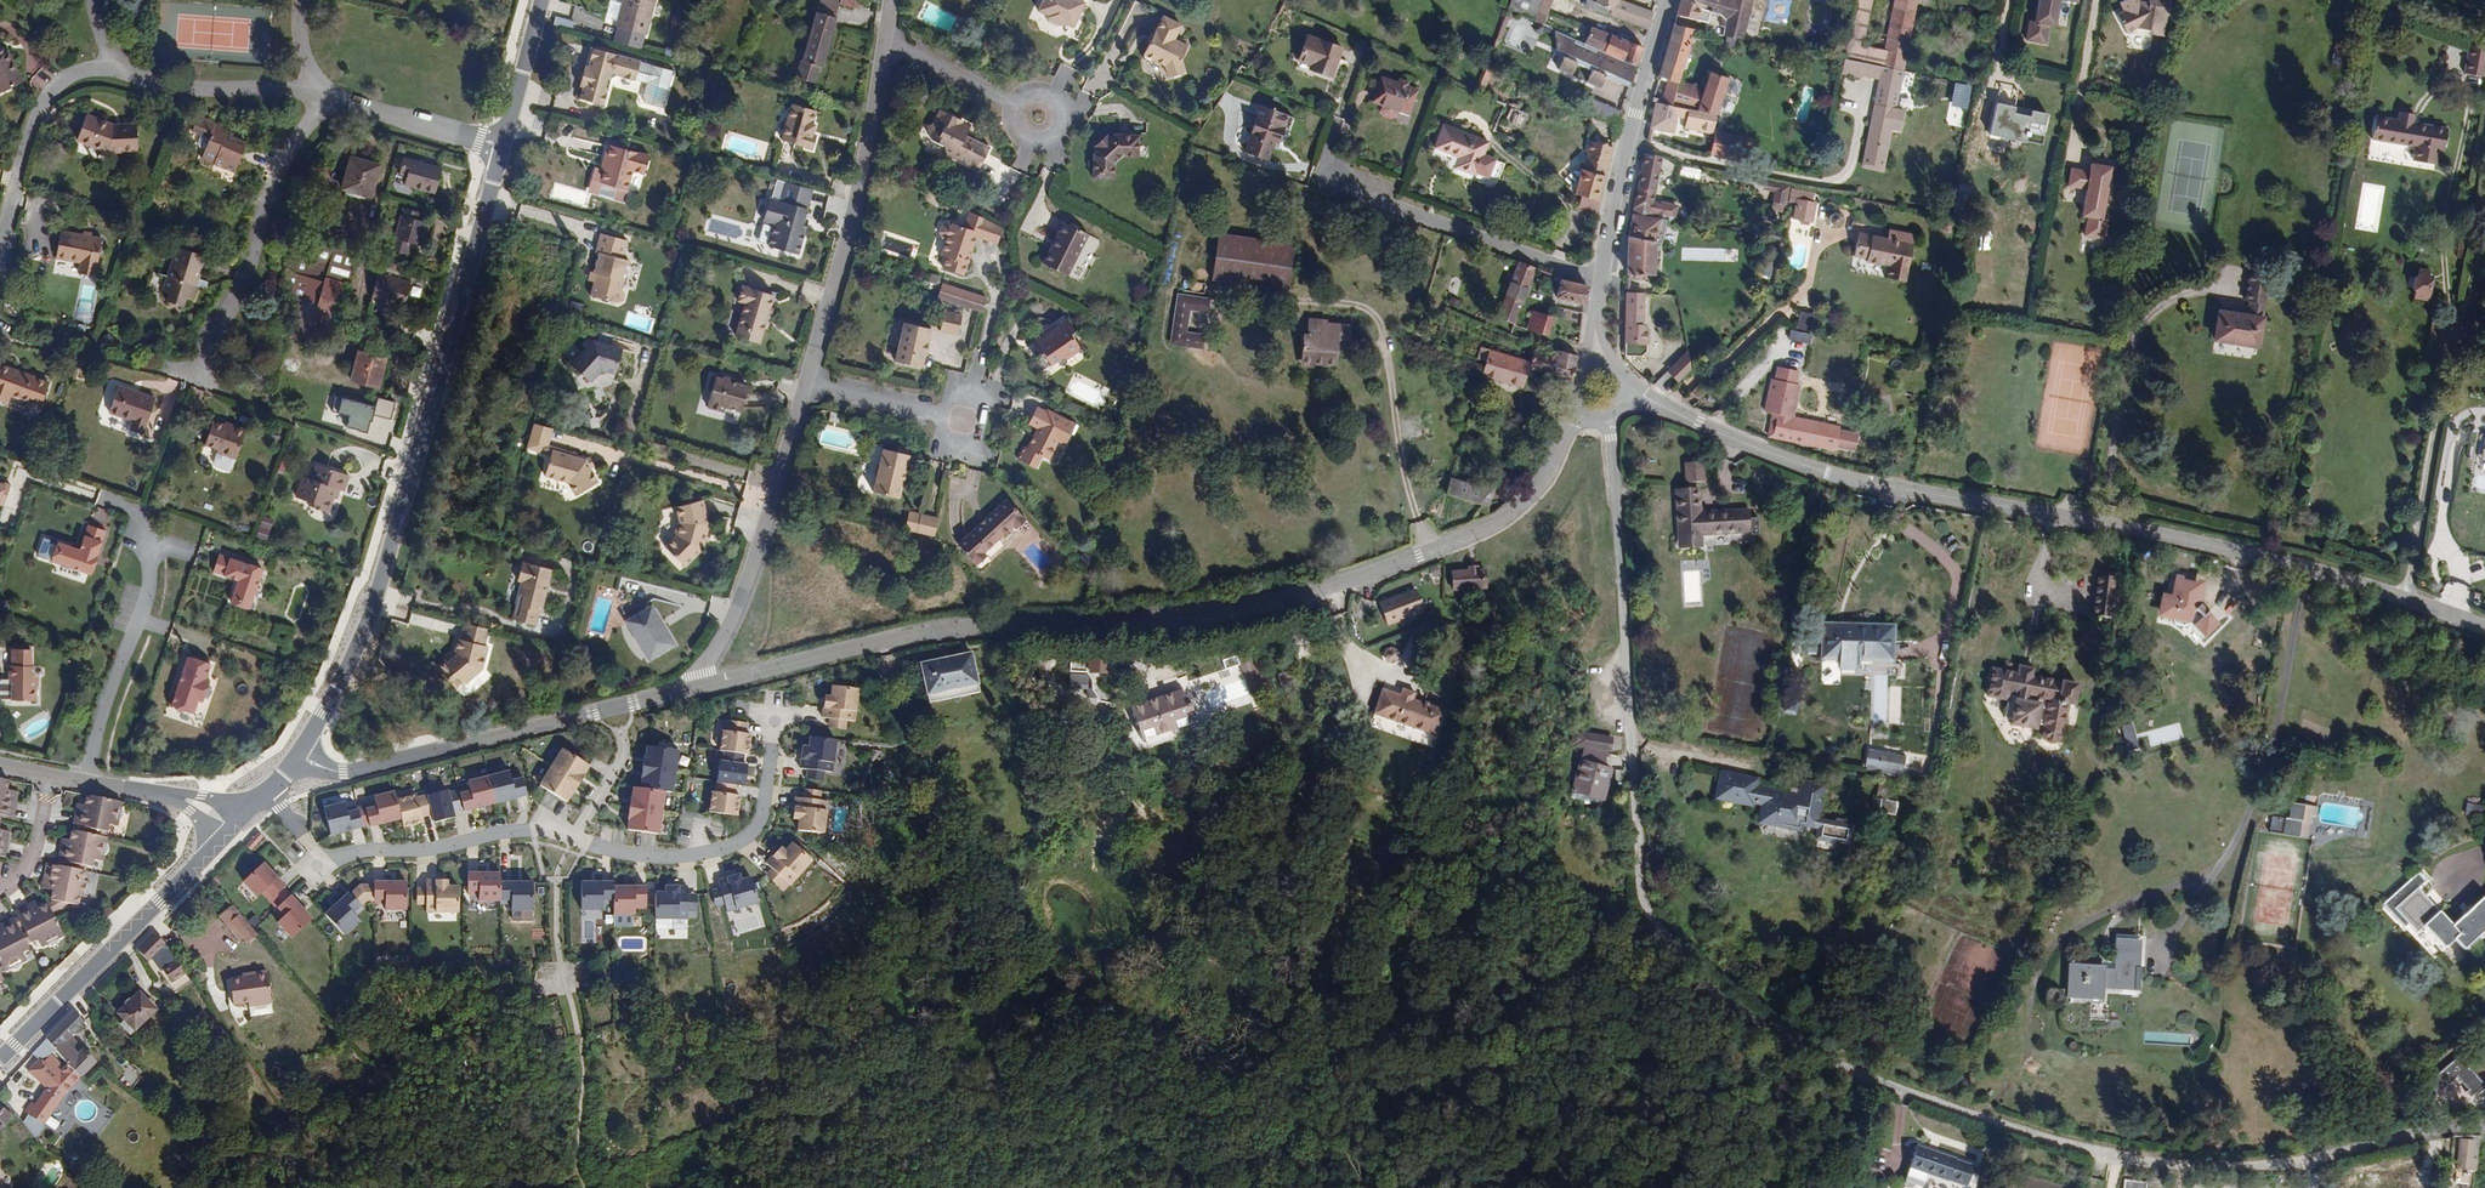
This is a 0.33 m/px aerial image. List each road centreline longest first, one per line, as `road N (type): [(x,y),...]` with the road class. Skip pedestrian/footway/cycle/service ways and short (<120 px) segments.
road 1 (residential): [(2484,1132),(2450,1130),(2226,1164),(2095,1154),(1851,1074),(1724,1002),(1669,954),(1639,893),(1611,411)]
road 2 (residential): [(1580,409),(1538,484),(1497,522),(1316,592),(1157,623),(950,630),(704,682)]
road 3 (residential): [(2484,632),(2304,569),(2215,547),(1834,477),(1769,456),(1629,389)]
road 4 (tertiary): [(289,770),(343,672),(375,587),(495,157)]
road 5 (residential): [(704,682),(343,773),(289,770)]
road 6 (track): [(547,1187),(579,1162),(584,1086),(558,936),(557,880),(571,835)]
road 7 (residential): [(889,45),(808,379)]
road 8 (residential): [(268,792),(324,859),(533,830),(571,835)]
road 9 (residential): [(808,379),(749,577),(704,682)]
road 10 (residential): [(571,835),(629,856),(718,859),(753,826),(776,721)]
road 11 (residential): [(195,372),(239,286),(271,183),(320,97)]
road 12 (residential): [(1597,283),(1613,182),(1665,0)]
road 13 (residential): [(1597,283),(1350,193),(1330,176)]
road 14 (residential): [(84,785),(110,695),(153,600),(142,515)]
road 15 (track): [(1647,923),(1650,1187)]
road 16 (tertiary): [(0,1060),(185,876)]
road 17 (residential): [(113,70),(71,76),(53,87),(35,119),(0,246)]
road 18 (residential): [(320,97),(173,89),(113,70)]
road 19 (residential): [(889,45),(1037,117)]
road 20 (residential): [(808,379),(961,422)]
road 21 (residential): [(461,138),(320,97)]
road 22 (residential): [(289,770),(240,801),(153,794)]
road 23 (tertiary): [(500,138),(539,0)]
road 24 (residential): [(0,893),(34,849),(49,778)]

